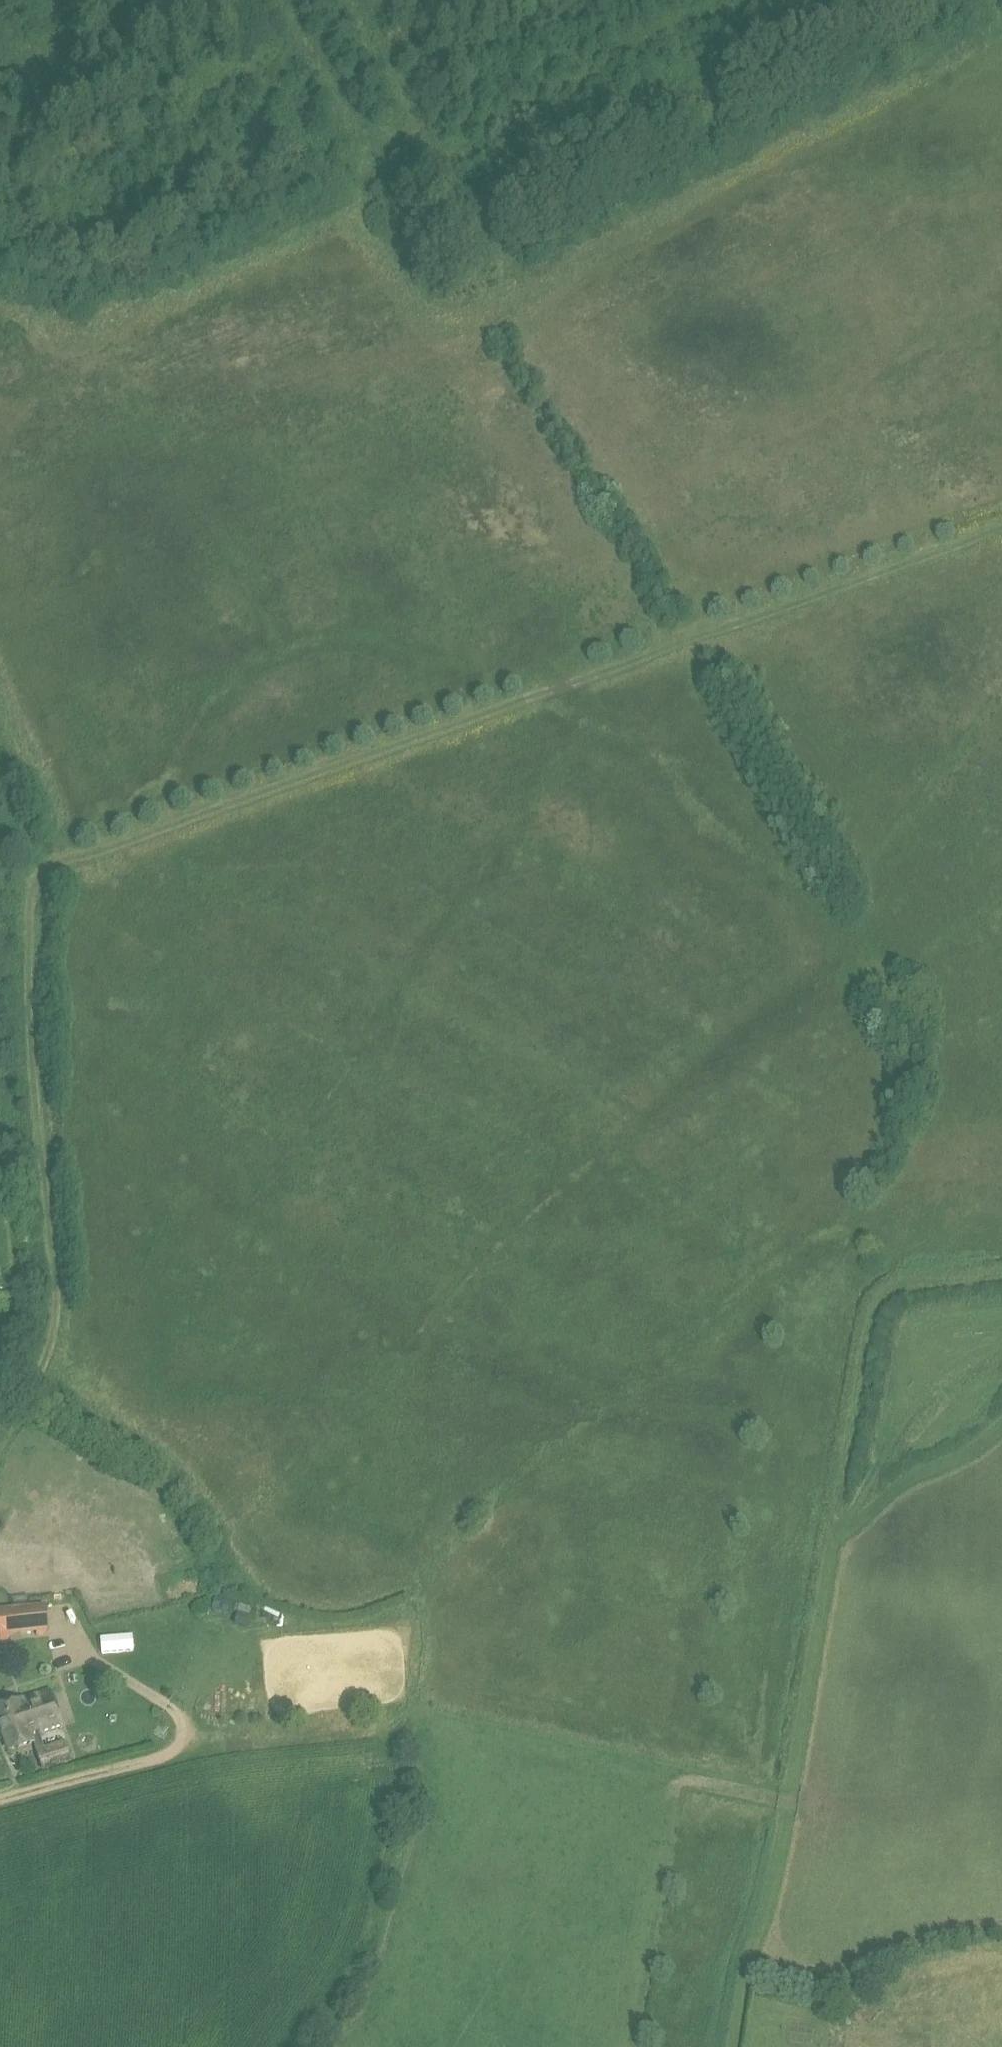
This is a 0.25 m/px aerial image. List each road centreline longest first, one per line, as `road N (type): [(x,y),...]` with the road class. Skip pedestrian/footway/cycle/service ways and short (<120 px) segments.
road 1 (track): [(749,1961),(781,1868),(840,1534)]
road 2 (track): [(0,1798),(173,1748),(184,1737),(179,1717),(92,1658)]
road 3 (track): [(1001,1929),(937,1936),(832,1980),(787,1979),(749,1961)]

